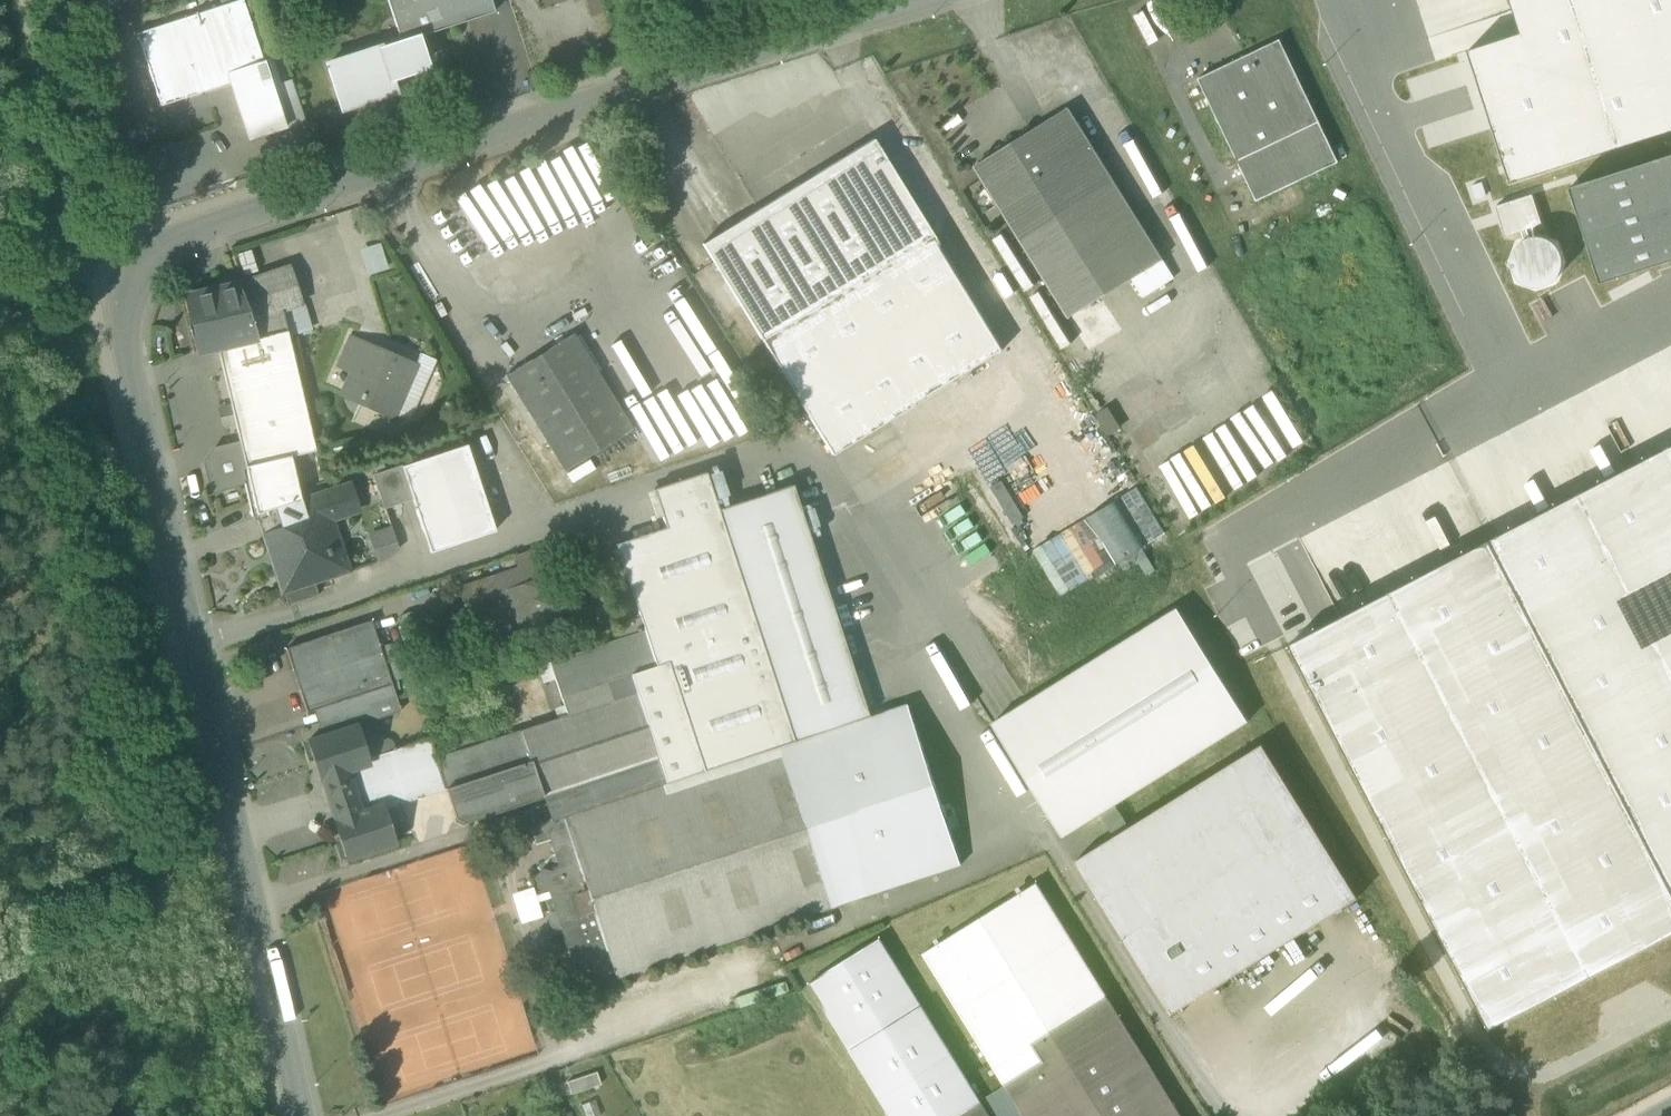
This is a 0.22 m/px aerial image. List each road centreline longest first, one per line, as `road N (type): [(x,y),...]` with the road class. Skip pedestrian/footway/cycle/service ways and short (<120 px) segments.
road 1 (residential): [(302,1115),(99,264),(903,0)]
road 2 (track): [(82,257),(33,0)]

